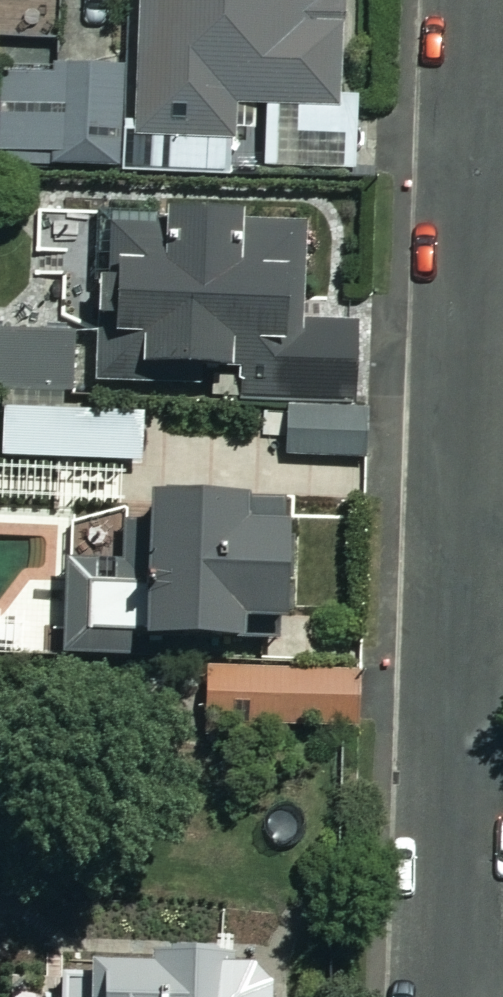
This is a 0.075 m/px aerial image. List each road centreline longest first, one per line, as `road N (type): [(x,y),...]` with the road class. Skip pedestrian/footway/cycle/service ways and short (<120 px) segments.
road 1 (residential): [(482,0),(451,996)]

